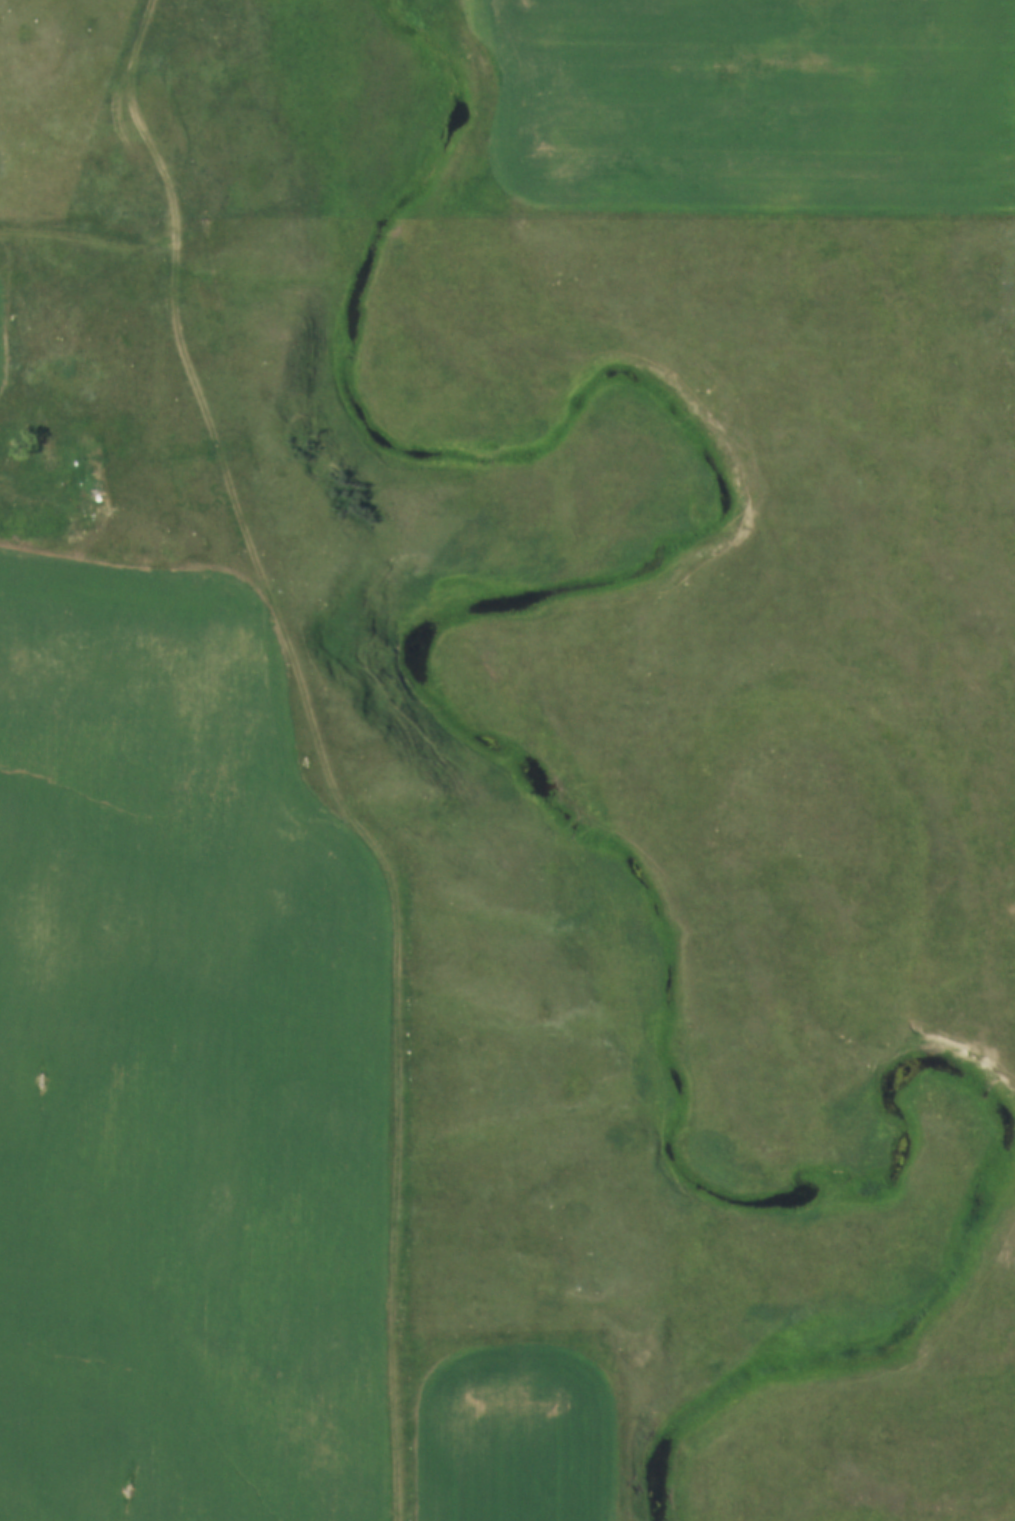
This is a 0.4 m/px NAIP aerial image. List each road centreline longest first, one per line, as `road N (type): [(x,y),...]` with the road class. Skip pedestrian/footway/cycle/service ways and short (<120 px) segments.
road 1 (track): [(153,0),(125,85),(130,117),(171,198),(178,357),(283,638),(332,798),(379,859),(396,897),(391,1325),(399,1520)]

